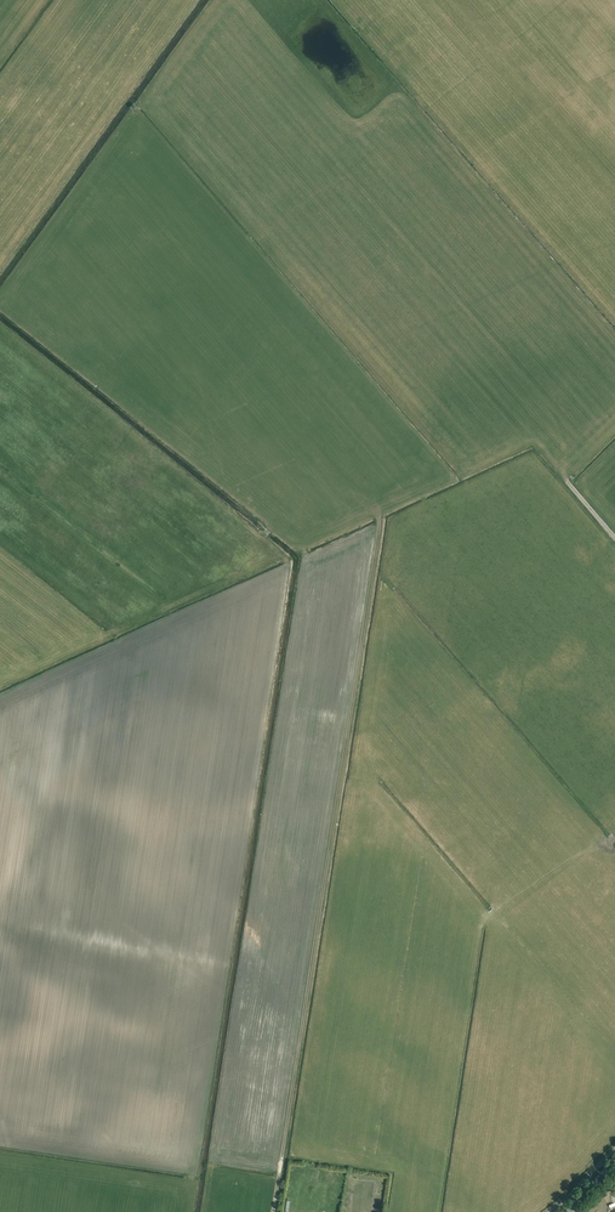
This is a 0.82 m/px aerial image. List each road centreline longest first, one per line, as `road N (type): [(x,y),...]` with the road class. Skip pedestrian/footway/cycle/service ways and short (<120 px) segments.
road 1 (track): [(272,1211),(381,516)]

